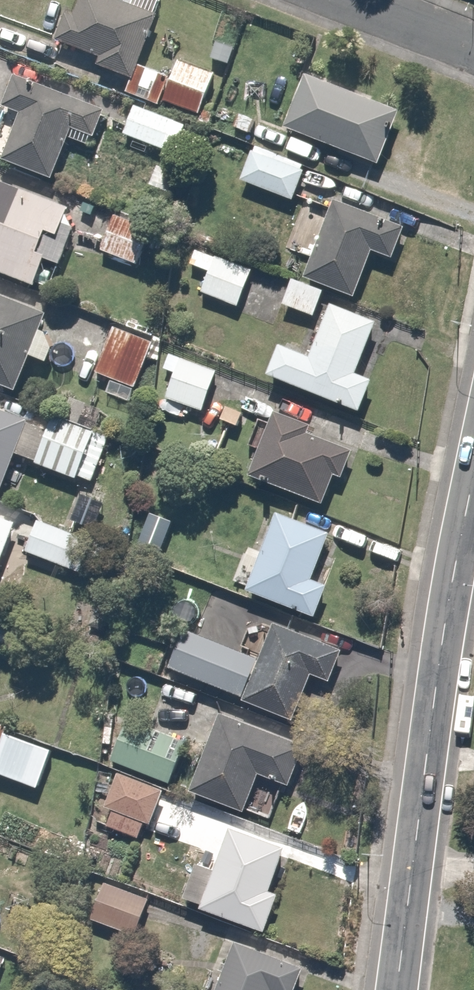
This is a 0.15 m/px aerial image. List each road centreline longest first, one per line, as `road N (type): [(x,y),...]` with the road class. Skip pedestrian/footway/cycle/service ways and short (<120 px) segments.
road 1 (tertiary): [(473,476),(398,989)]
road 2 (residential): [(360,0),(473,42)]

